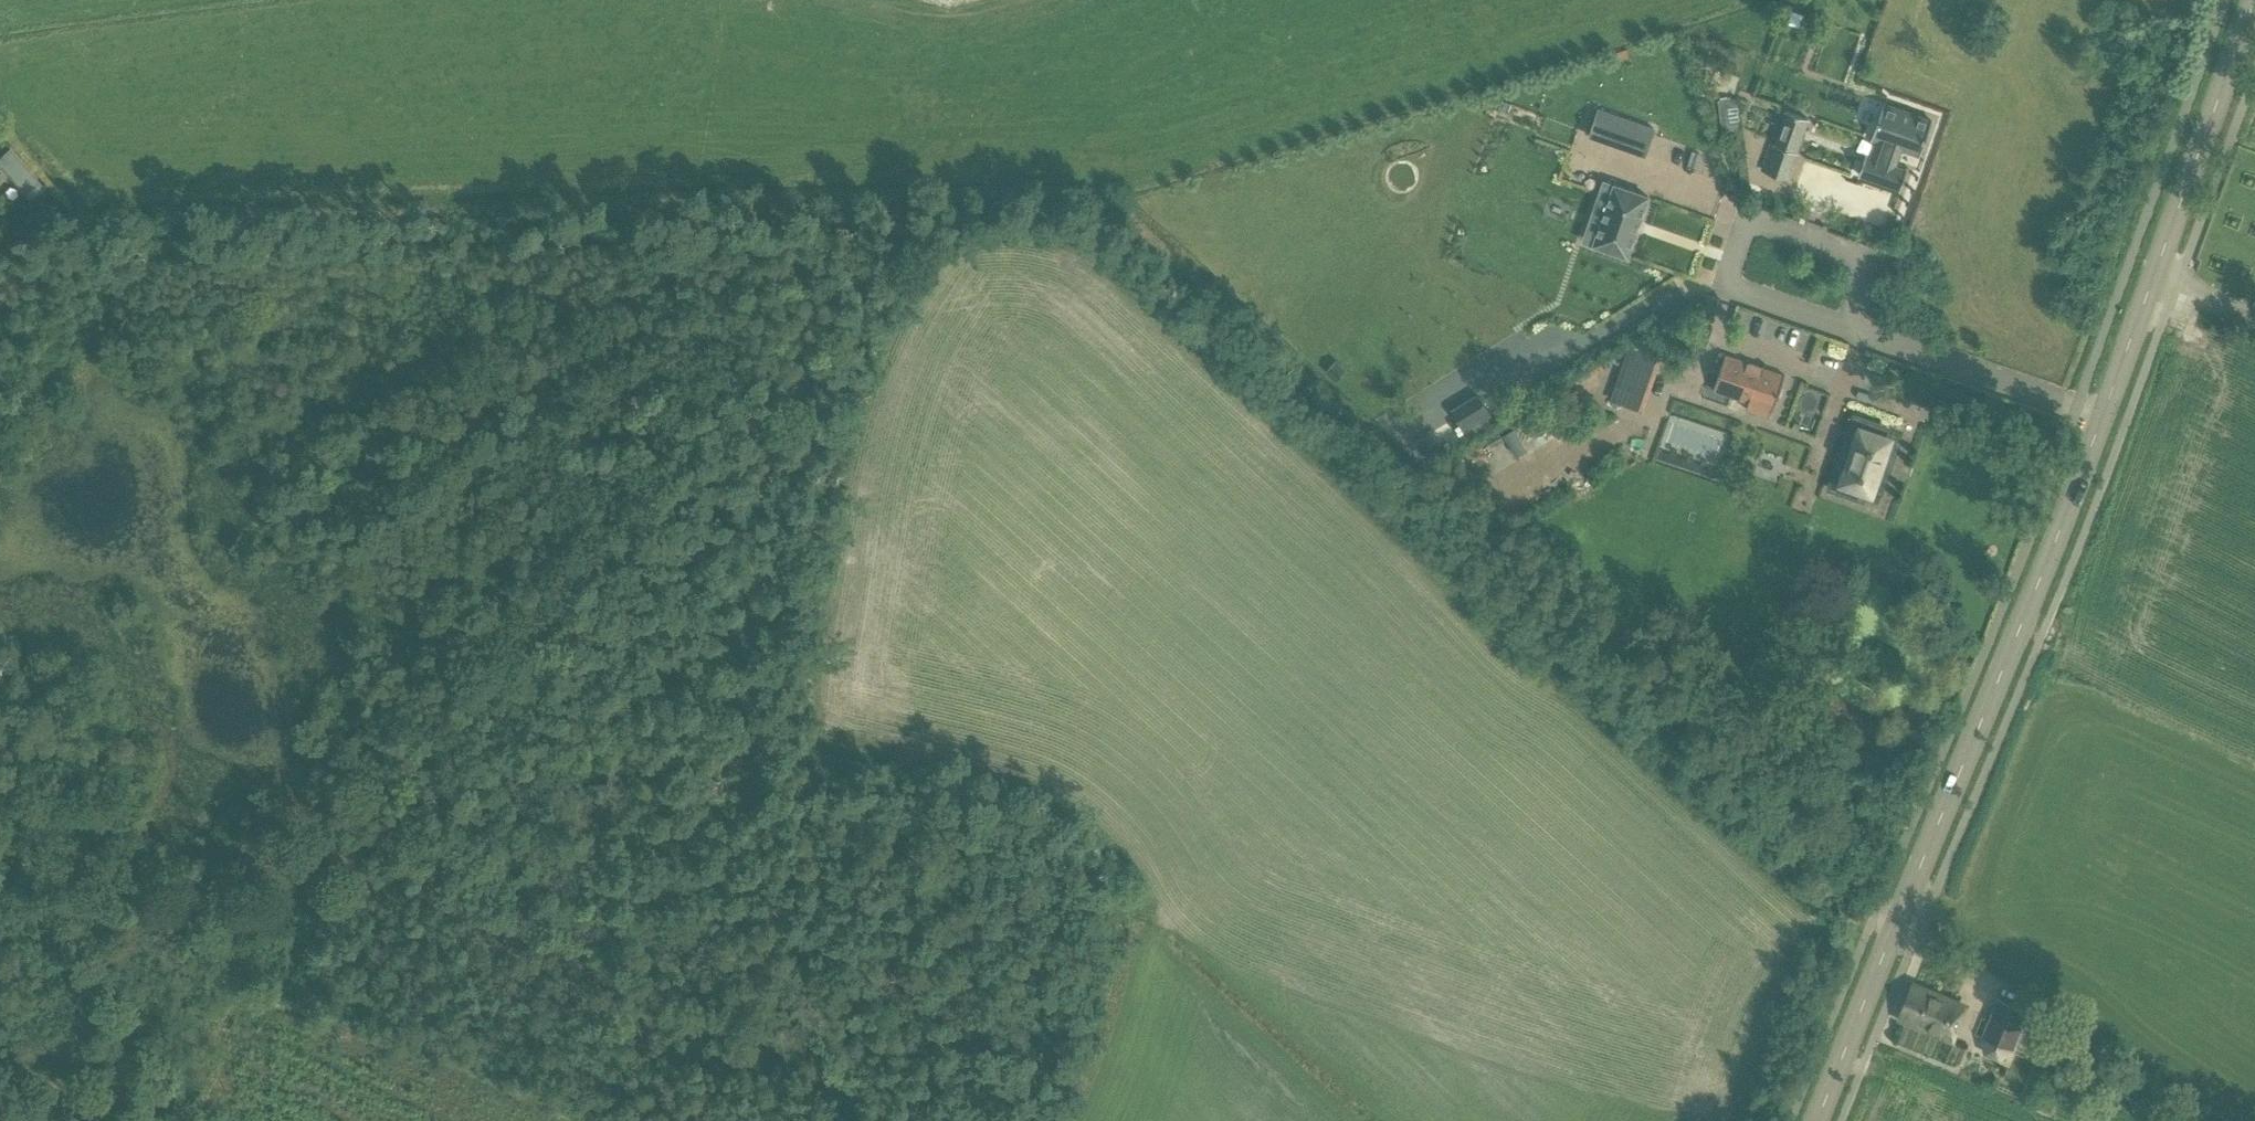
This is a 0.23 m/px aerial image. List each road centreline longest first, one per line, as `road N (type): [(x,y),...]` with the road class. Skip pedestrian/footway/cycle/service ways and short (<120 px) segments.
road 1 (tertiary): [(1817,1120),(2073,495),(2254,0)]

